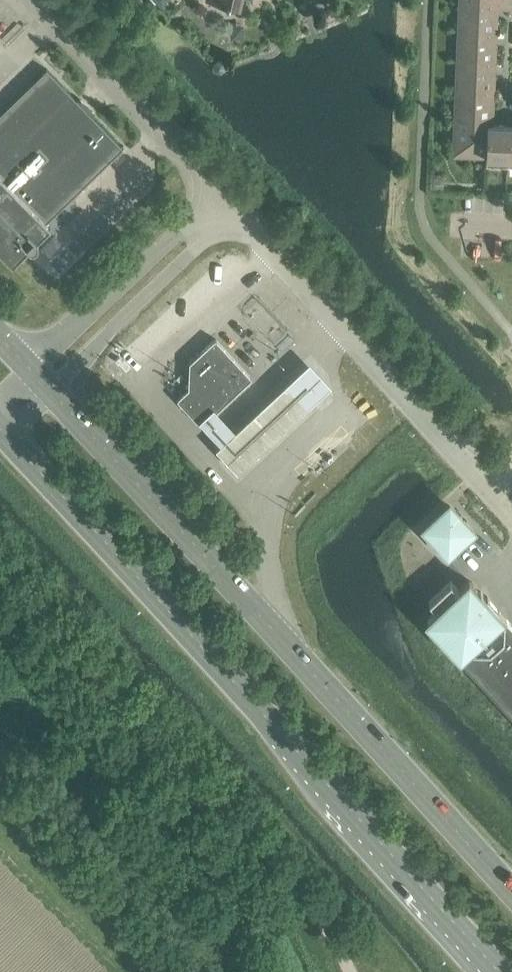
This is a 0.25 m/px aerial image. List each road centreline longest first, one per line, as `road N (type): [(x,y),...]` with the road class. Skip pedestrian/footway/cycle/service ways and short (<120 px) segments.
road 1 (secondary): [(0,433),(254,703),(486,971)]
road 2 (secondary): [(511,893),(52,392)]
road 3 (unclassified): [(492,489),(238,213)]
road 4 (unclassified): [(219,194),(31,0)]
road 5 (residential): [(52,392),(238,213)]
road 6 (residential): [(219,194),(31,370)]

